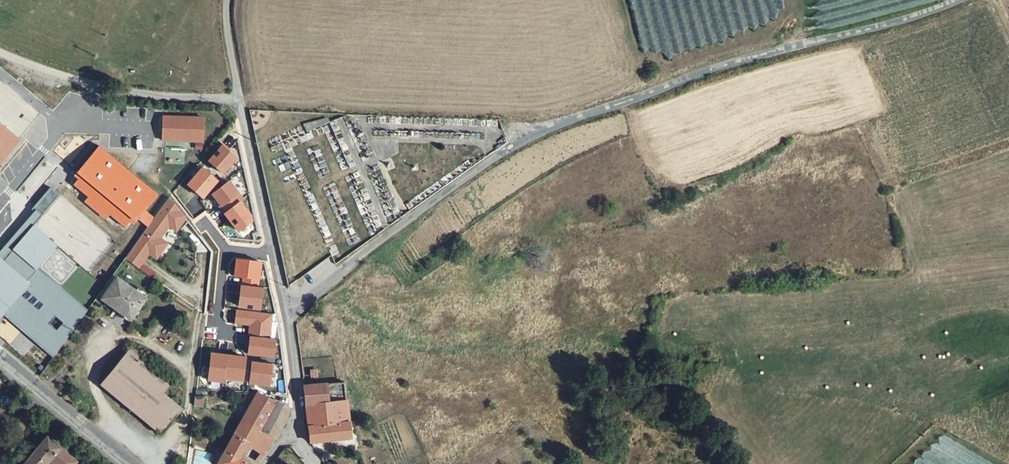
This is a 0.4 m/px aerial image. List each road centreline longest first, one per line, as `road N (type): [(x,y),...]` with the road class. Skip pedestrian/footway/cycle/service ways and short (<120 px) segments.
road 1 (unclassified): [(288,317),(427,204),(528,138),(729,67),(968,0)]
road 2 (unclassified): [(242,101),(113,93),(0,52)]
road 3 (unclassified): [(131,463),(0,356)]
road 4 (unclassified): [(242,101),(273,252)]
road 5 (unclassified): [(288,317),(299,439)]

